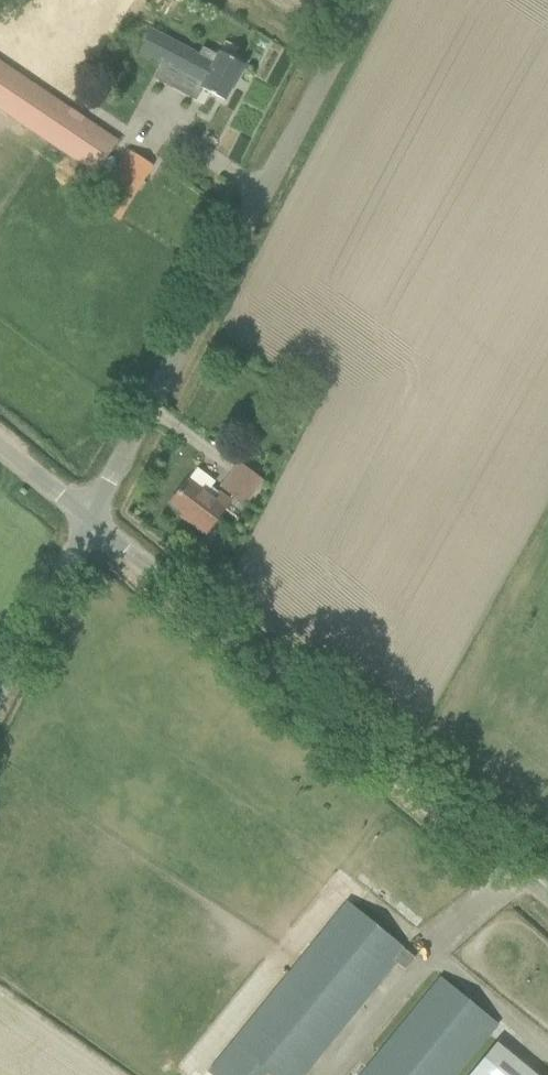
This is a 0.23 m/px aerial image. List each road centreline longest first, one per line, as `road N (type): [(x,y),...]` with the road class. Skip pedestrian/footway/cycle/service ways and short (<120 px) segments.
road 1 (unclassified): [(547,894),(104,516)]
road 2 (unclassified): [(104,516),(372,0)]
road 3 (unclassified): [(0,707),(104,516)]
road 4 (unclassified): [(104,516),(0,432)]

